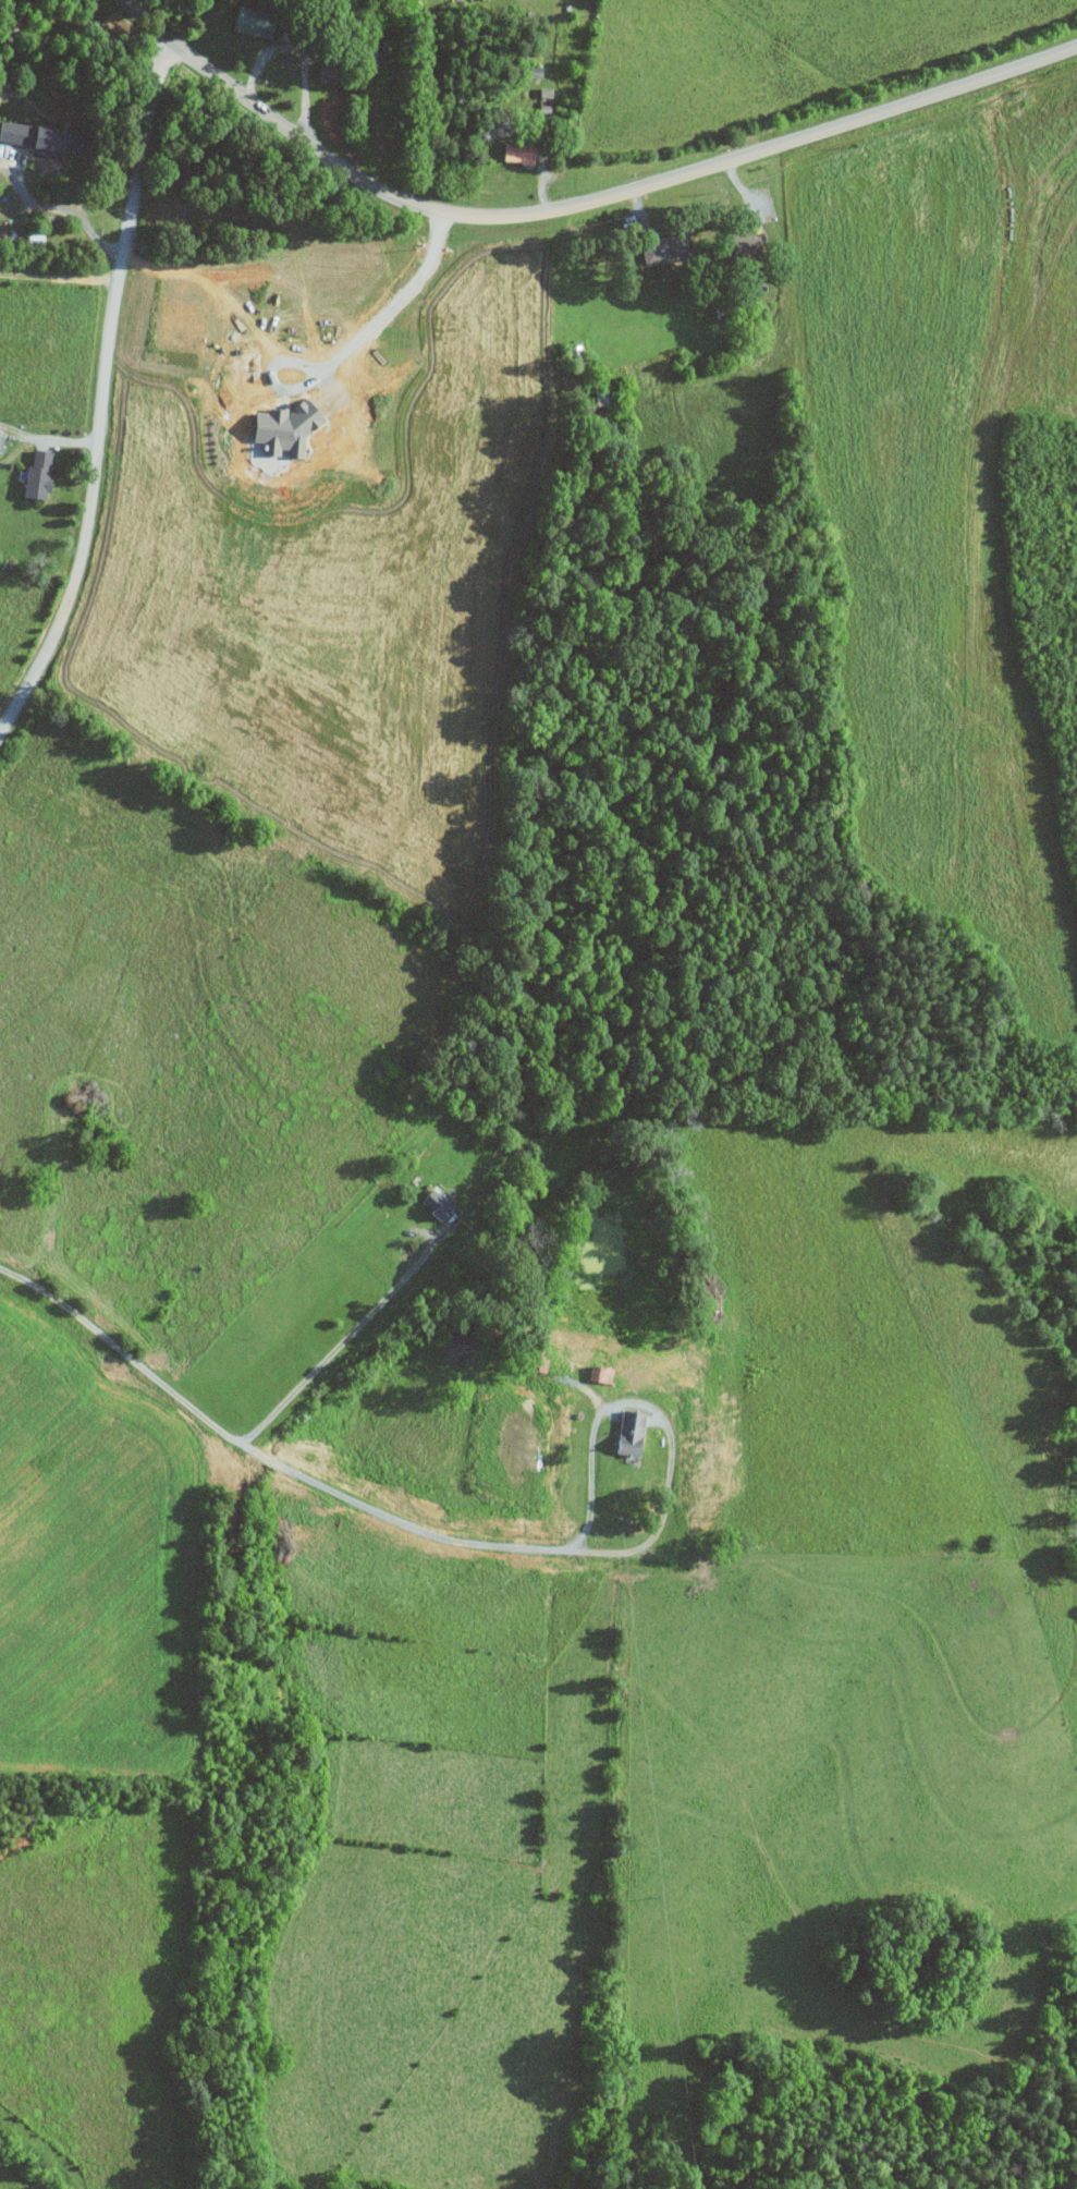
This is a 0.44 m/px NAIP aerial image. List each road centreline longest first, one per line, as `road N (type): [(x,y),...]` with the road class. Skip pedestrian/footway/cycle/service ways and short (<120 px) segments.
road 1 (tertiary): [(127,0),(159,37),(394,204),(474,223),(541,216),(937,100),(1076,43)]
road 2 (residential): [(0,716),(72,580),(137,105),(159,37)]

